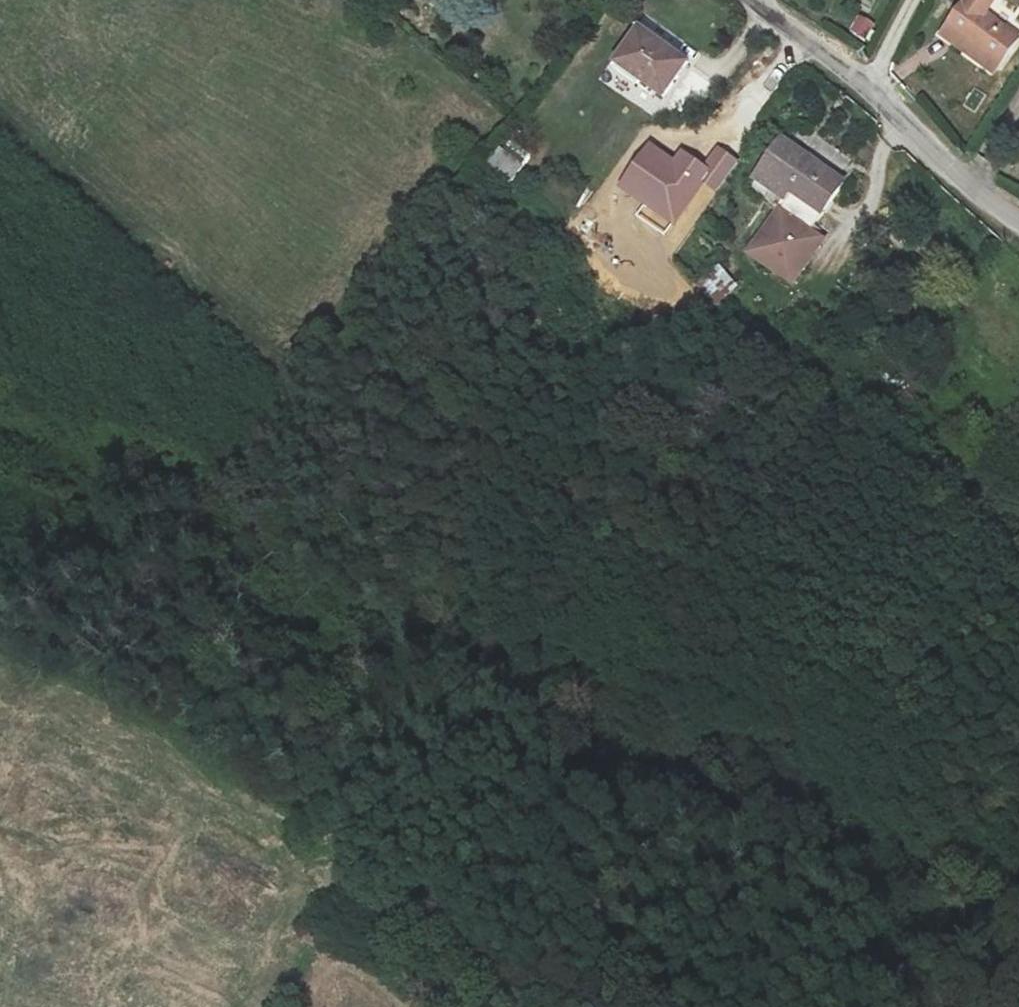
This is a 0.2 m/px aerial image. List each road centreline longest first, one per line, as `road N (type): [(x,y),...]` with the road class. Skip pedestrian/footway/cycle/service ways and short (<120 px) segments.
road 1 (unclassified): [(1018,223),(871,87),(755,0)]

